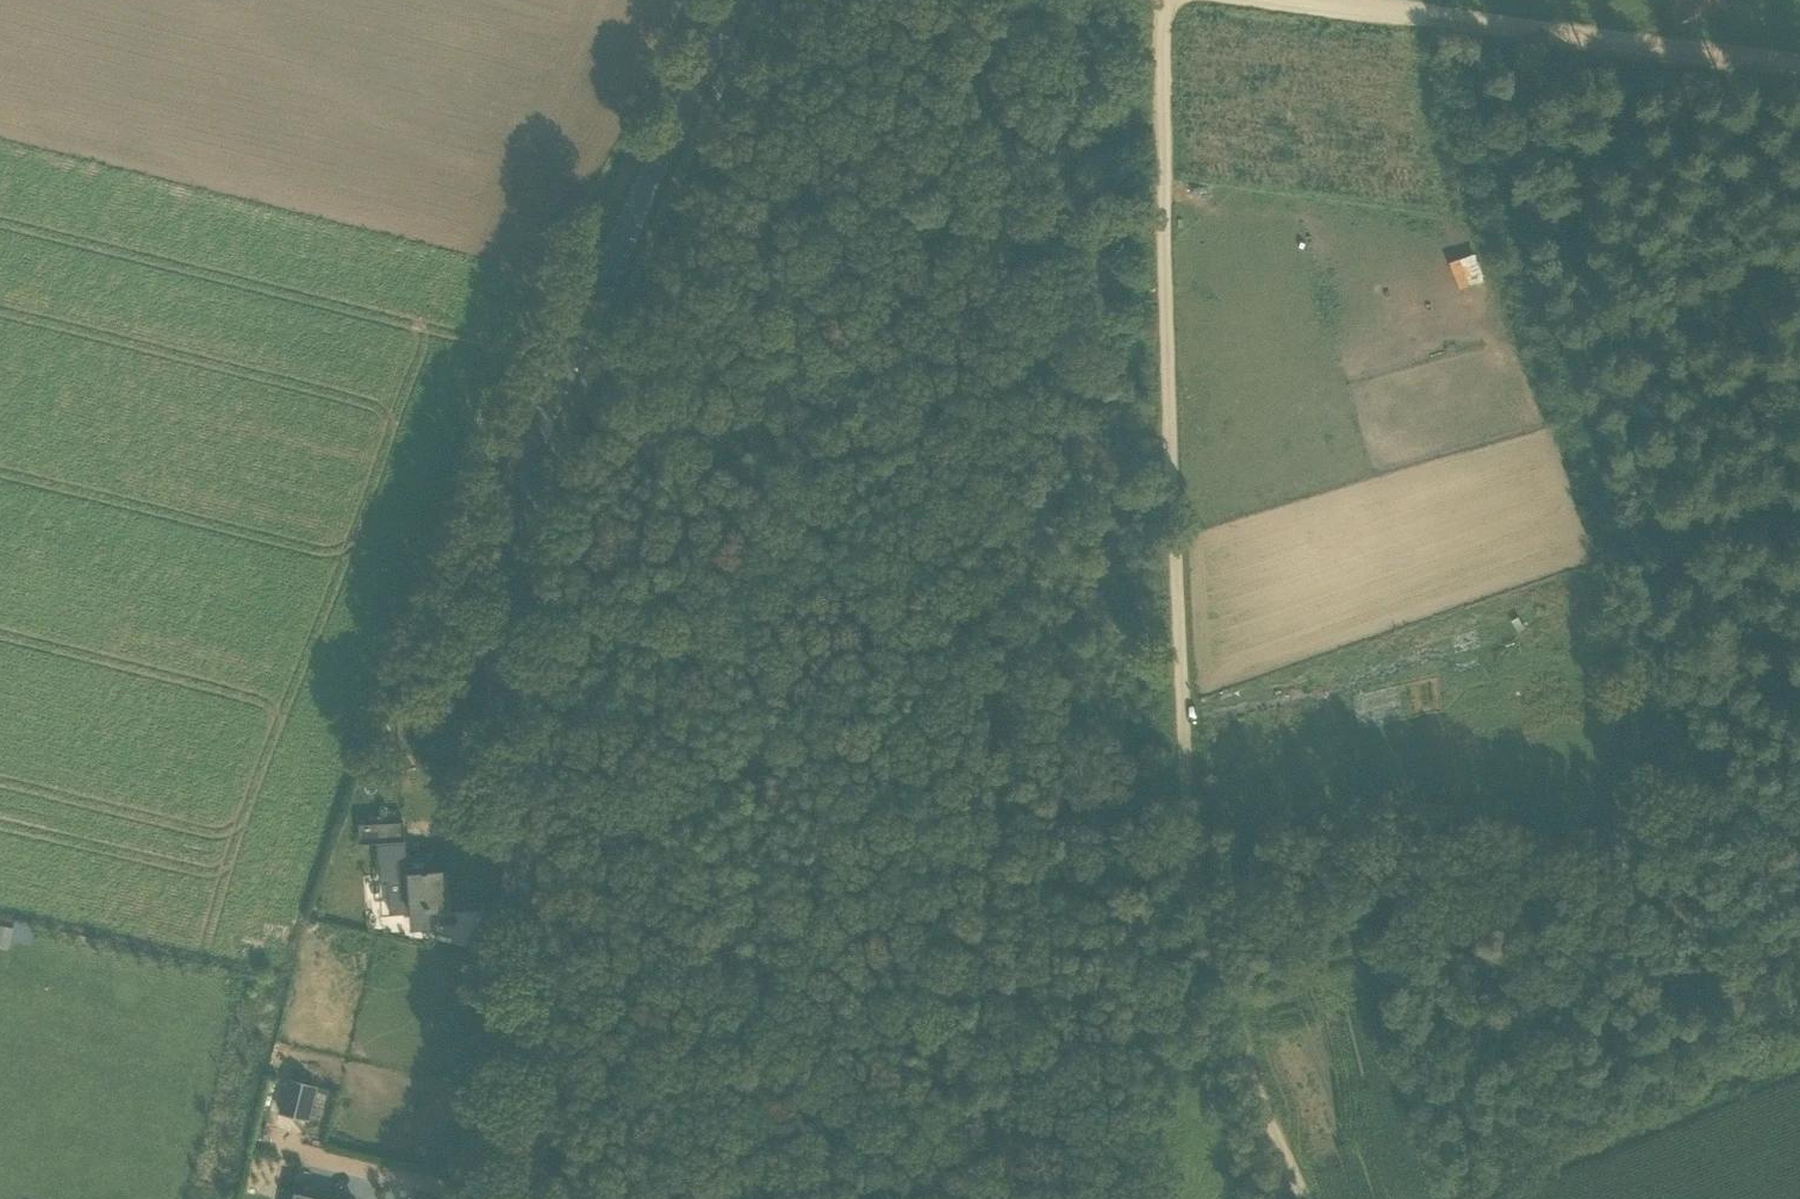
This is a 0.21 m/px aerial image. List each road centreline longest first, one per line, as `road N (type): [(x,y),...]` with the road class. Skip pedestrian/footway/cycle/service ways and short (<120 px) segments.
road 1 (unclassified): [(512,1198),(529,985),(498,631),(502,559),(542,422),(734,0)]
road 2 (track): [(1300,1198),(1194,882),(1178,738),(1158,0)]
road 3 (track): [(1799,66),(1303,0)]

